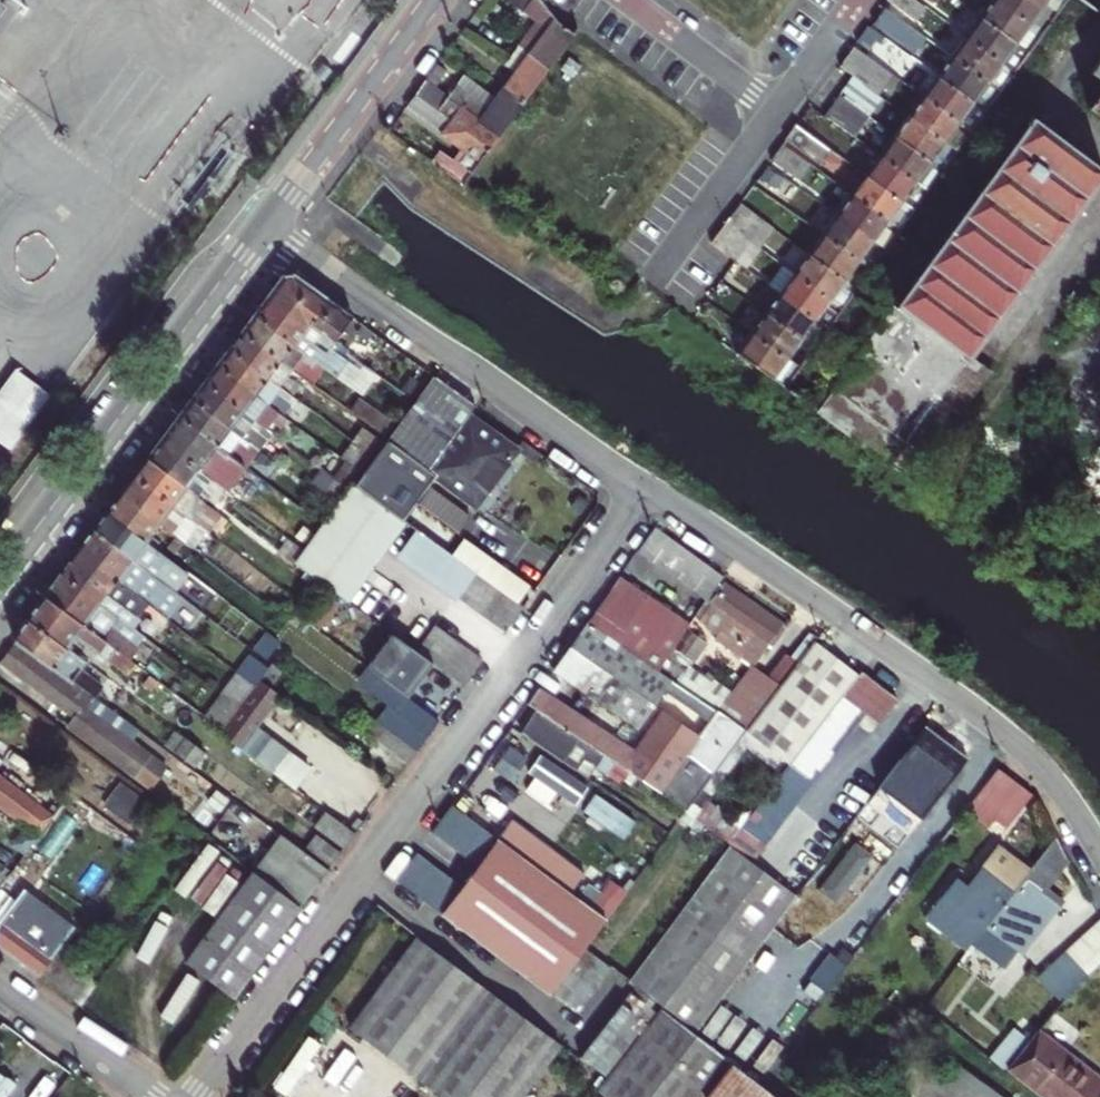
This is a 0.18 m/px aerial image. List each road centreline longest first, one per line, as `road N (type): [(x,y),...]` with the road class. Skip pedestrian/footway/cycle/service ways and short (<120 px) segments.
road 1 (residential): [(641,489),(195,1096)]
road 2 (residential): [(1099,846),(1053,778),(1010,740),(690,513),(641,489)]
road 3 (residential): [(641,489),(265,223)]
road 4 (residential): [(265,223),(0,581)]
road 5 (residential): [(433,0),(265,223)]
road 6 (residential): [(778,114),(651,290)]
road 7 (residential): [(778,114),(624,0)]
road 8 (residential): [(0,987),(153,1096)]
road 9 (residential): [(863,0),(778,114)]

